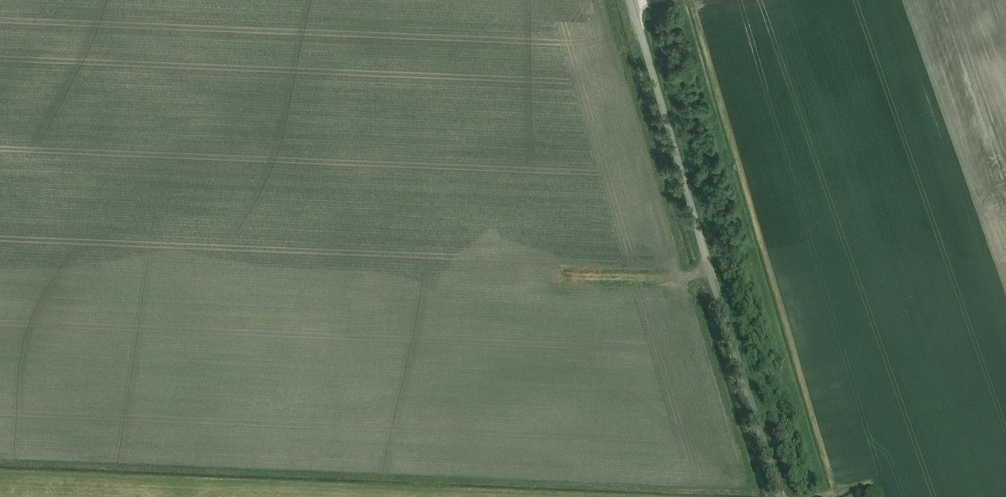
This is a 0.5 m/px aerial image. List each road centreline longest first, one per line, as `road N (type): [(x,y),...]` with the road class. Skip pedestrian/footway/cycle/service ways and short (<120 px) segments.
road 1 (unclassified): [(780,496),(631,0)]

